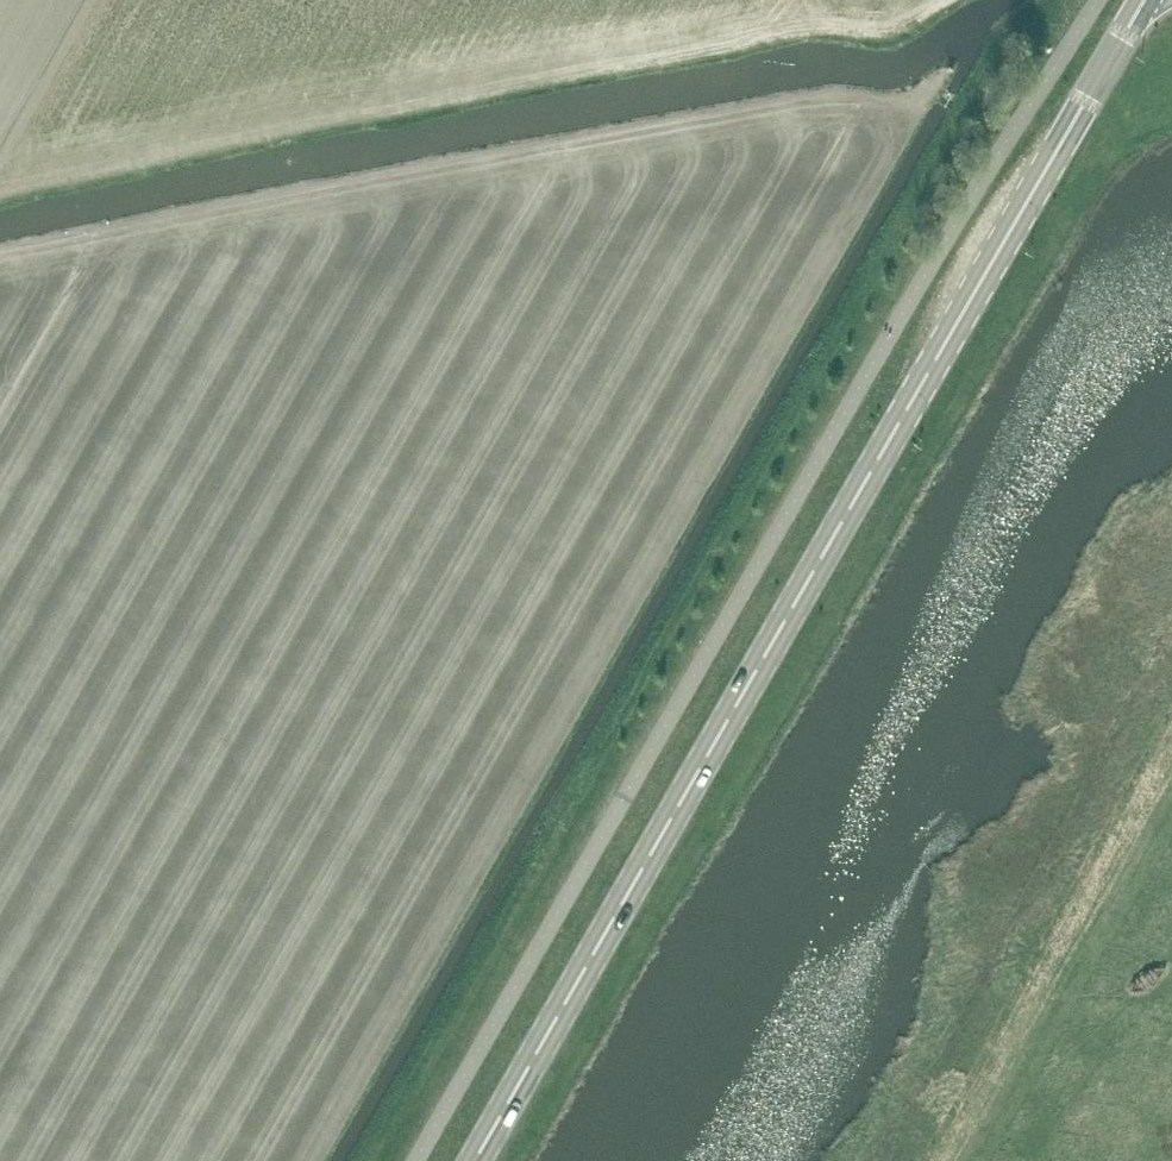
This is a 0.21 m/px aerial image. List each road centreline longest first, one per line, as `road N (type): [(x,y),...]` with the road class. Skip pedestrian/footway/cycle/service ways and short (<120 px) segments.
road 1 (primary): [(476,1160),(1144,0)]
road 2 (track): [(1171,784),(967,1160)]

